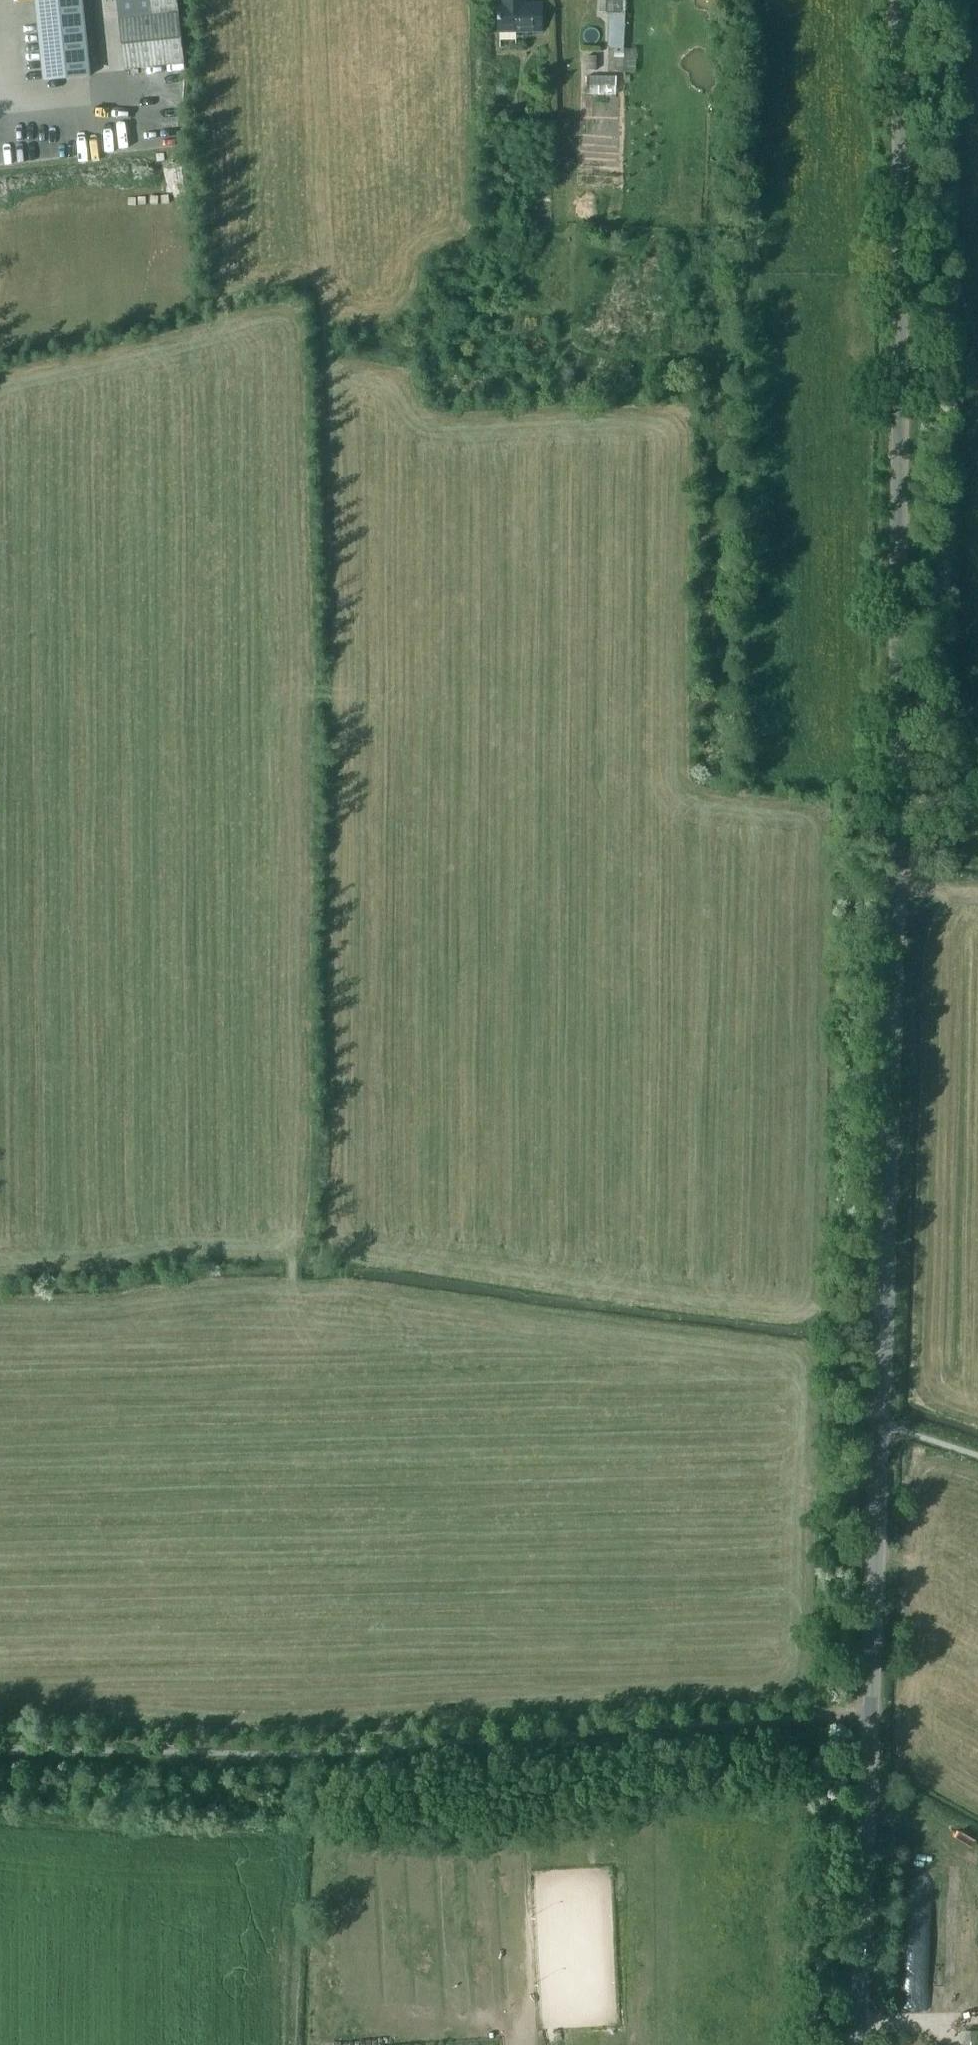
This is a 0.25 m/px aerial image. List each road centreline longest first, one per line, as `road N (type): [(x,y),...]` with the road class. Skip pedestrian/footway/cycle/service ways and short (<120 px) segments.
road 1 (unclassified): [(852,2044),(871,1718),(898,800),(900,0)]

